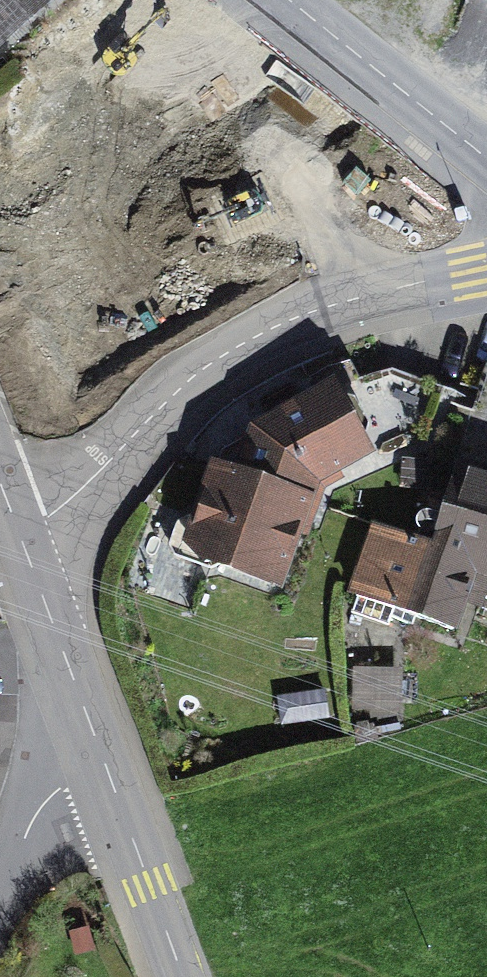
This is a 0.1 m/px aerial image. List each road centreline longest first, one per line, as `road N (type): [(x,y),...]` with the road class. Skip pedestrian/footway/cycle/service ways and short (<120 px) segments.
road 1 (tertiary): [(486,268),(345,301),(228,351),(23,547)]
road 2 (residential): [(486,157),(288,0)]
road 3 (tertiary): [(108,771),(23,547)]
road 4 (tertiary): [(179,976),(108,771)]
road 5 (residential): [(108,771),(38,805),(0,894)]

